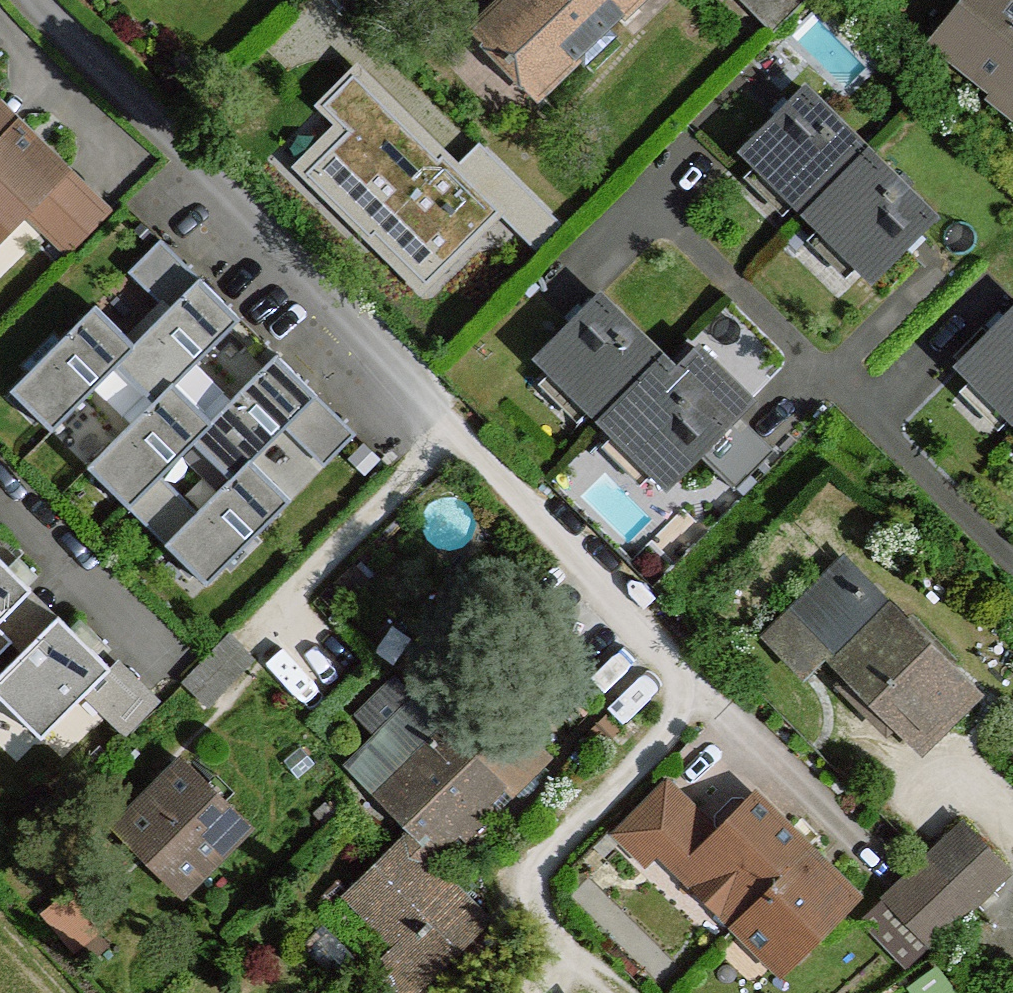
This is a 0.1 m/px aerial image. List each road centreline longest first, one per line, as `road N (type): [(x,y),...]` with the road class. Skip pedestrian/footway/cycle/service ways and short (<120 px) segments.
road 1 (residential): [(650,200),(1012,557)]

